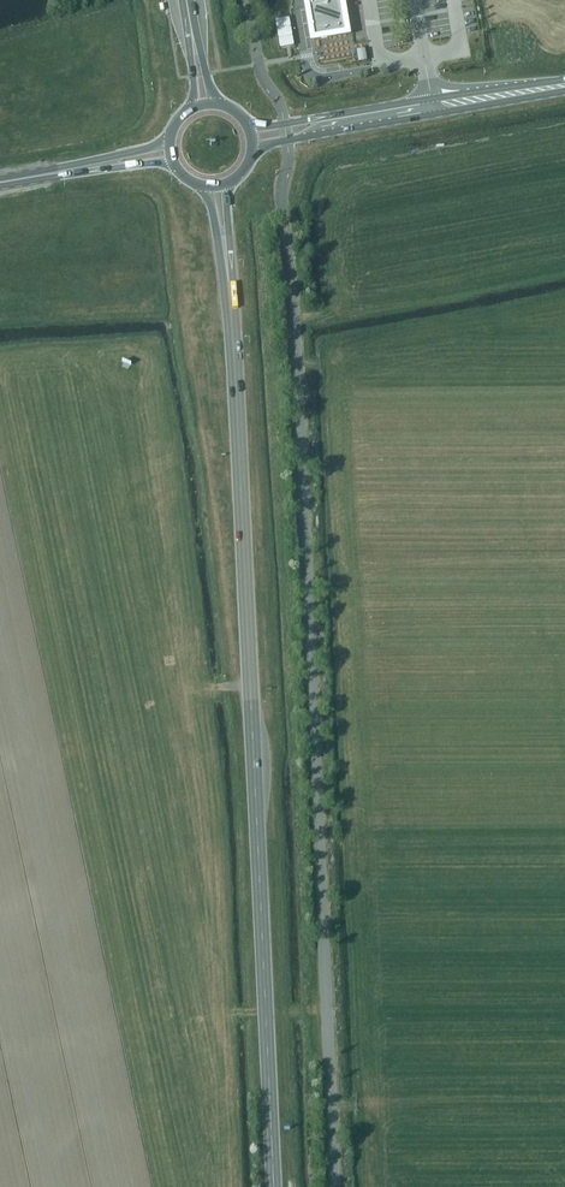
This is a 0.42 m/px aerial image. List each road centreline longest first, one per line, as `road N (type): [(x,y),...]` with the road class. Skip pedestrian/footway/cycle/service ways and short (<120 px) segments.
road 1 (unclassified): [(336,1186),(281,202),(287,141)]
road 2 (tertiary): [(273,1186),(230,304)]
road 3 (primary): [(564,79),(284,124)]
road 4 (primary): [(287,141),(564,91)]
road 5 (primary): [(170,141),(37,176)]
road 6 (primary): [(37,176),(173,162)]
road 7 (unclassified): [(284,124),(260,70),(244,0)]
road 8 (tertiary): [(230,304),(231,181)]
road 9 (tertiary): [(201,185),(230,304)]

